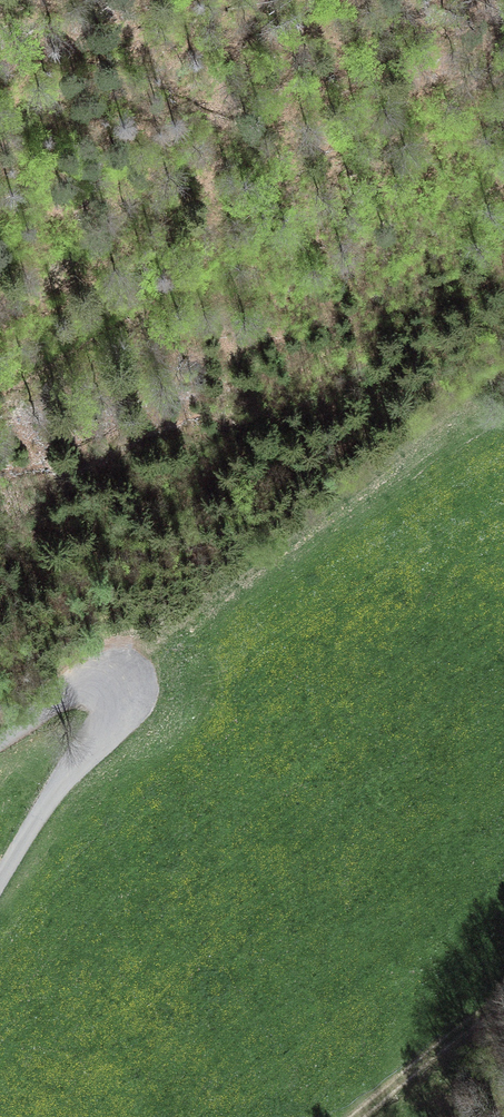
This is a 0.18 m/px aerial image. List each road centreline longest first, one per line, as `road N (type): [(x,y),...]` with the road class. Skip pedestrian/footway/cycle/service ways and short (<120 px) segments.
road 1 (track): [(106,684),(503,367)]
road 2 (unclassified): [(0,741),(76,684),(106,684),(115,697),(108,727),(53,790),(0,877)]
road 3 (track): [(358,1116),(503,1006)]
road 4 (track): [(0,391),(142,307)]

